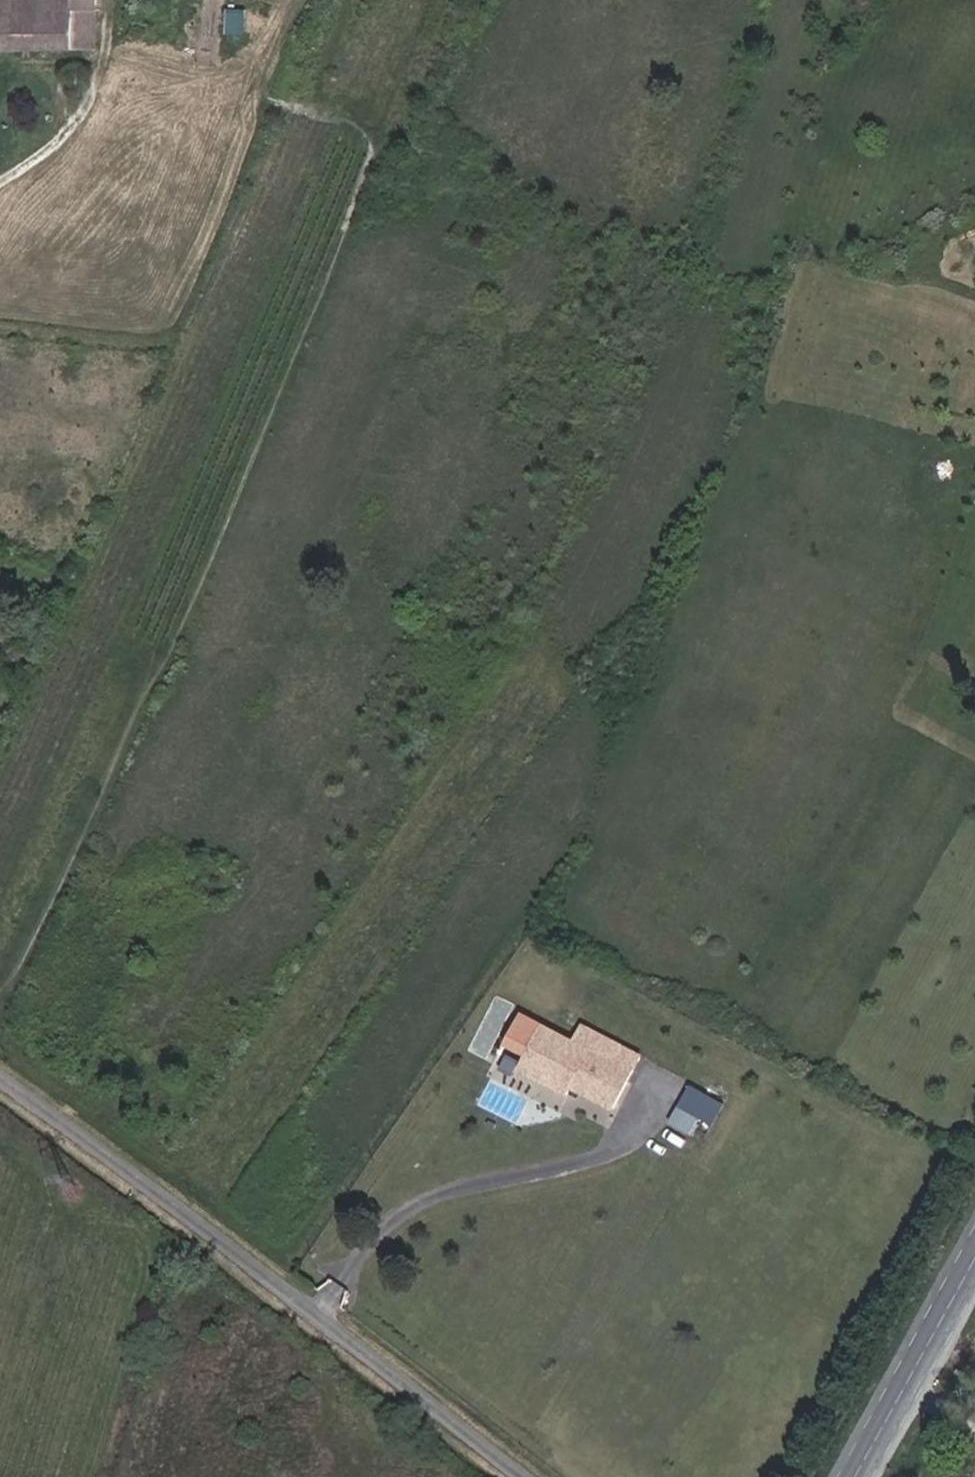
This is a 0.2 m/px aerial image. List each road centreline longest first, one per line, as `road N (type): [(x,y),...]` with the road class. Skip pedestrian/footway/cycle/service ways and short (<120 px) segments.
road 1 (unclassified): [(531,1476),(324,1314),(0,1082)]
road 2 (secondary): [(974,1273),(863,1476)]

